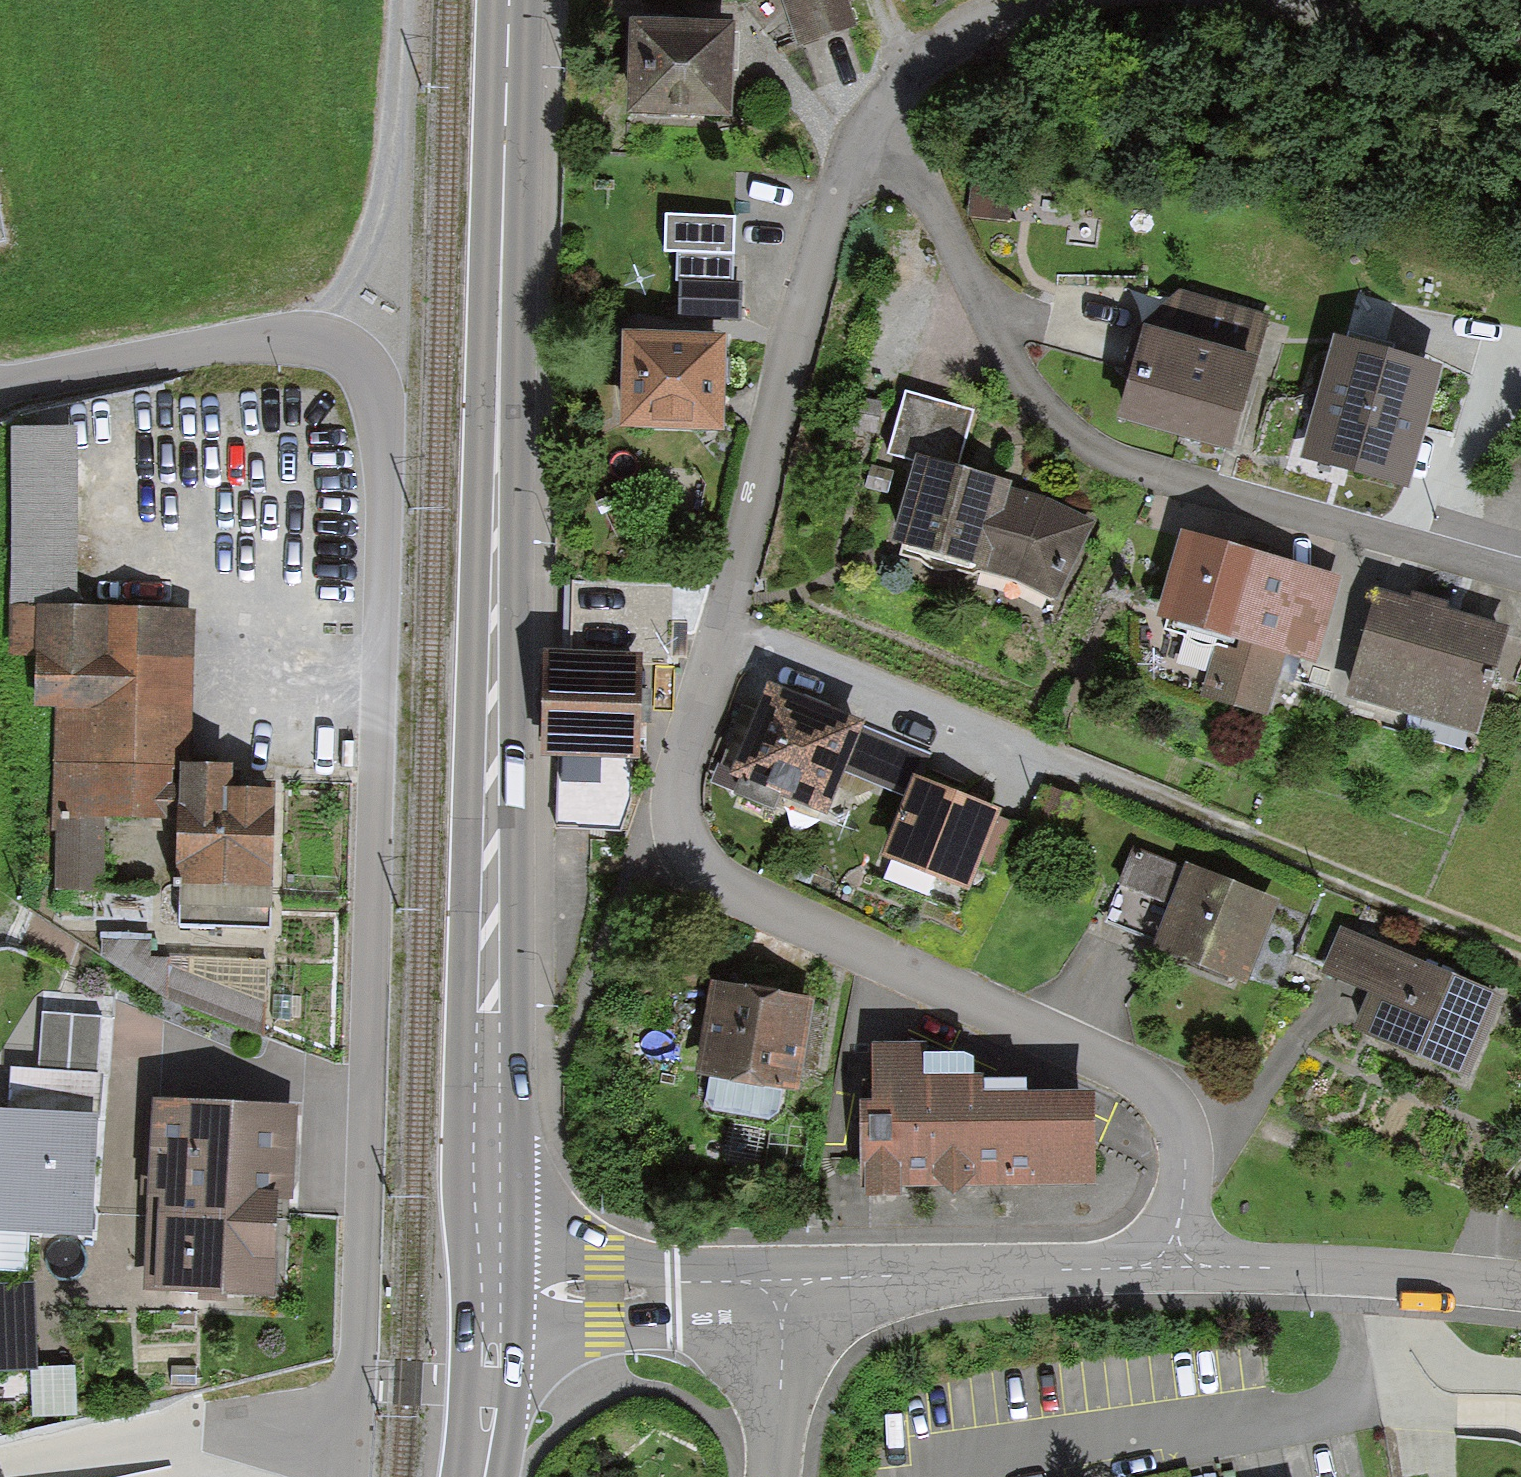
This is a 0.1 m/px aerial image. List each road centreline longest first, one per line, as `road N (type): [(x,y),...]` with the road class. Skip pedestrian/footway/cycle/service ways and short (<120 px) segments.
road 1 (residential): [(0,384),(324,335),(388,337),(376,1165),(338,1476)]
road 2 (residential): [(1161,1271),(1182,1147),(1168,1105),(1084,1051),(749,905),(694,865),(671,811),(682,741),(766,473),(849,137),(866,105)]
road 3 (primary): [(478,1287),(503,0)]
road 4 (residential): [(866,105),(936,210),(1016,373),(1081,444),(1153,480),(1520,569)]
road 5 (track): [(1047,759),(1520,951)]
road 6 (residential): [(1161,1271),(775,1283)]
road 7 (residential): [(1520,1291),(1161,1271)]
road 8 (residential): [(775,1283),(478,1287)]
road 9 (residential): [(866,105),(924,49),(1055,0)]
road 10 (residential): [(1315,0),(1520,30)]
road 11 (residential): [(769,1476),(775,1283)]
road 12 (primary): [(467,1476),(478,1287)]

